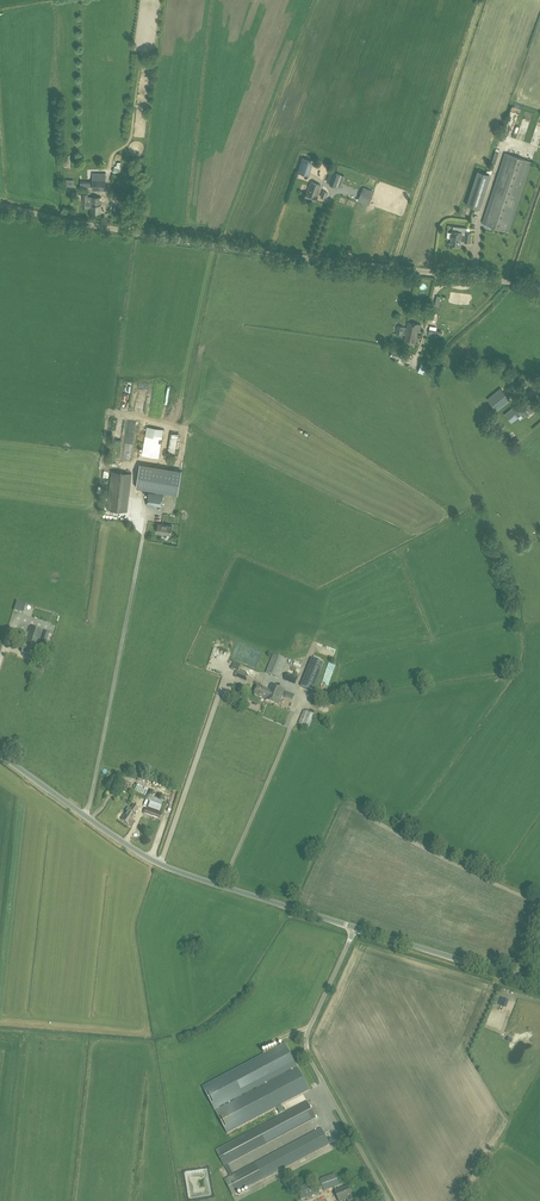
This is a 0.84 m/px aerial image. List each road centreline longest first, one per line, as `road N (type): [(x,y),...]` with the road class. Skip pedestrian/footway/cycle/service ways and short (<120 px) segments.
road 1 (unclassified): [(539,288),(250,251),(0,206)]
road 2 (tertiary): [(356,928),(142,855),(0,754)]
road 3 (unclassified): [(389,1200),(308,1047),(356,928)]
road 4 (tertiary): [(539,983),(356,928)]

